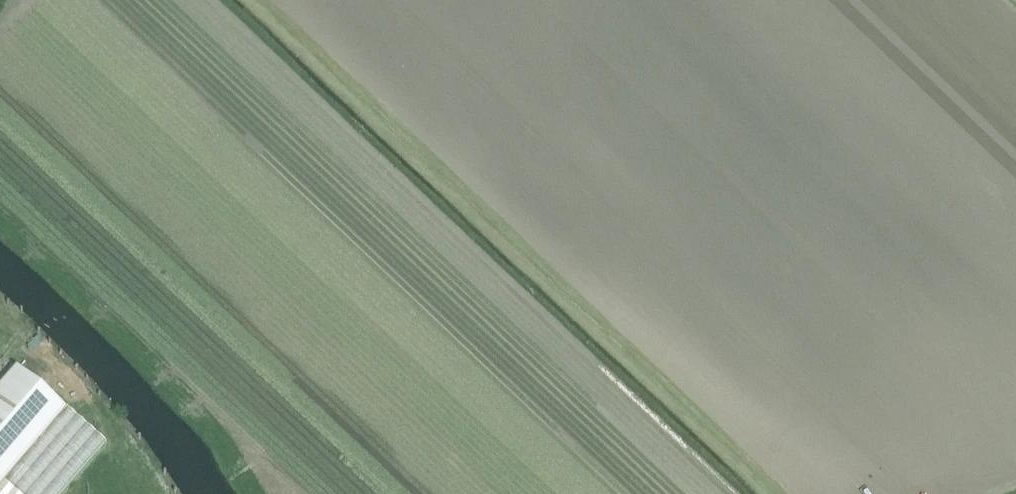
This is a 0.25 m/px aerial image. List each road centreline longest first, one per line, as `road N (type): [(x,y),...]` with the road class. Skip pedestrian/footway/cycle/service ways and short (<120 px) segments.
road 1 (track): [(254,493),(209,418),(124,338)]

